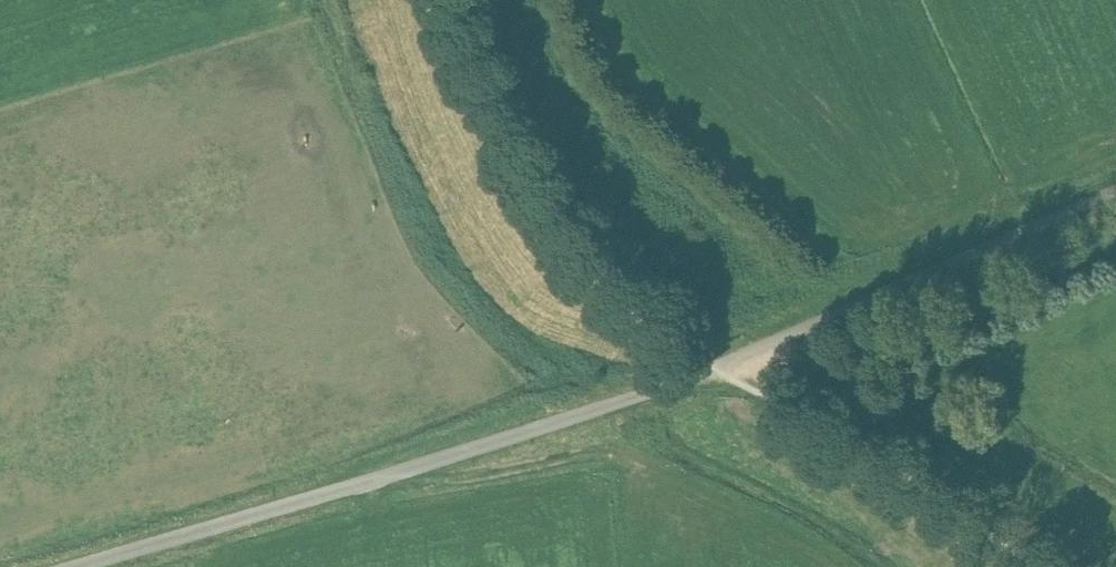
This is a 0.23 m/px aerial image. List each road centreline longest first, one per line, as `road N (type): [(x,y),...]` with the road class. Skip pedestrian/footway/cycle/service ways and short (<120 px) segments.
road 1 (unclassified): [(71,566),(451,456),(714,367),(1115,191)]

